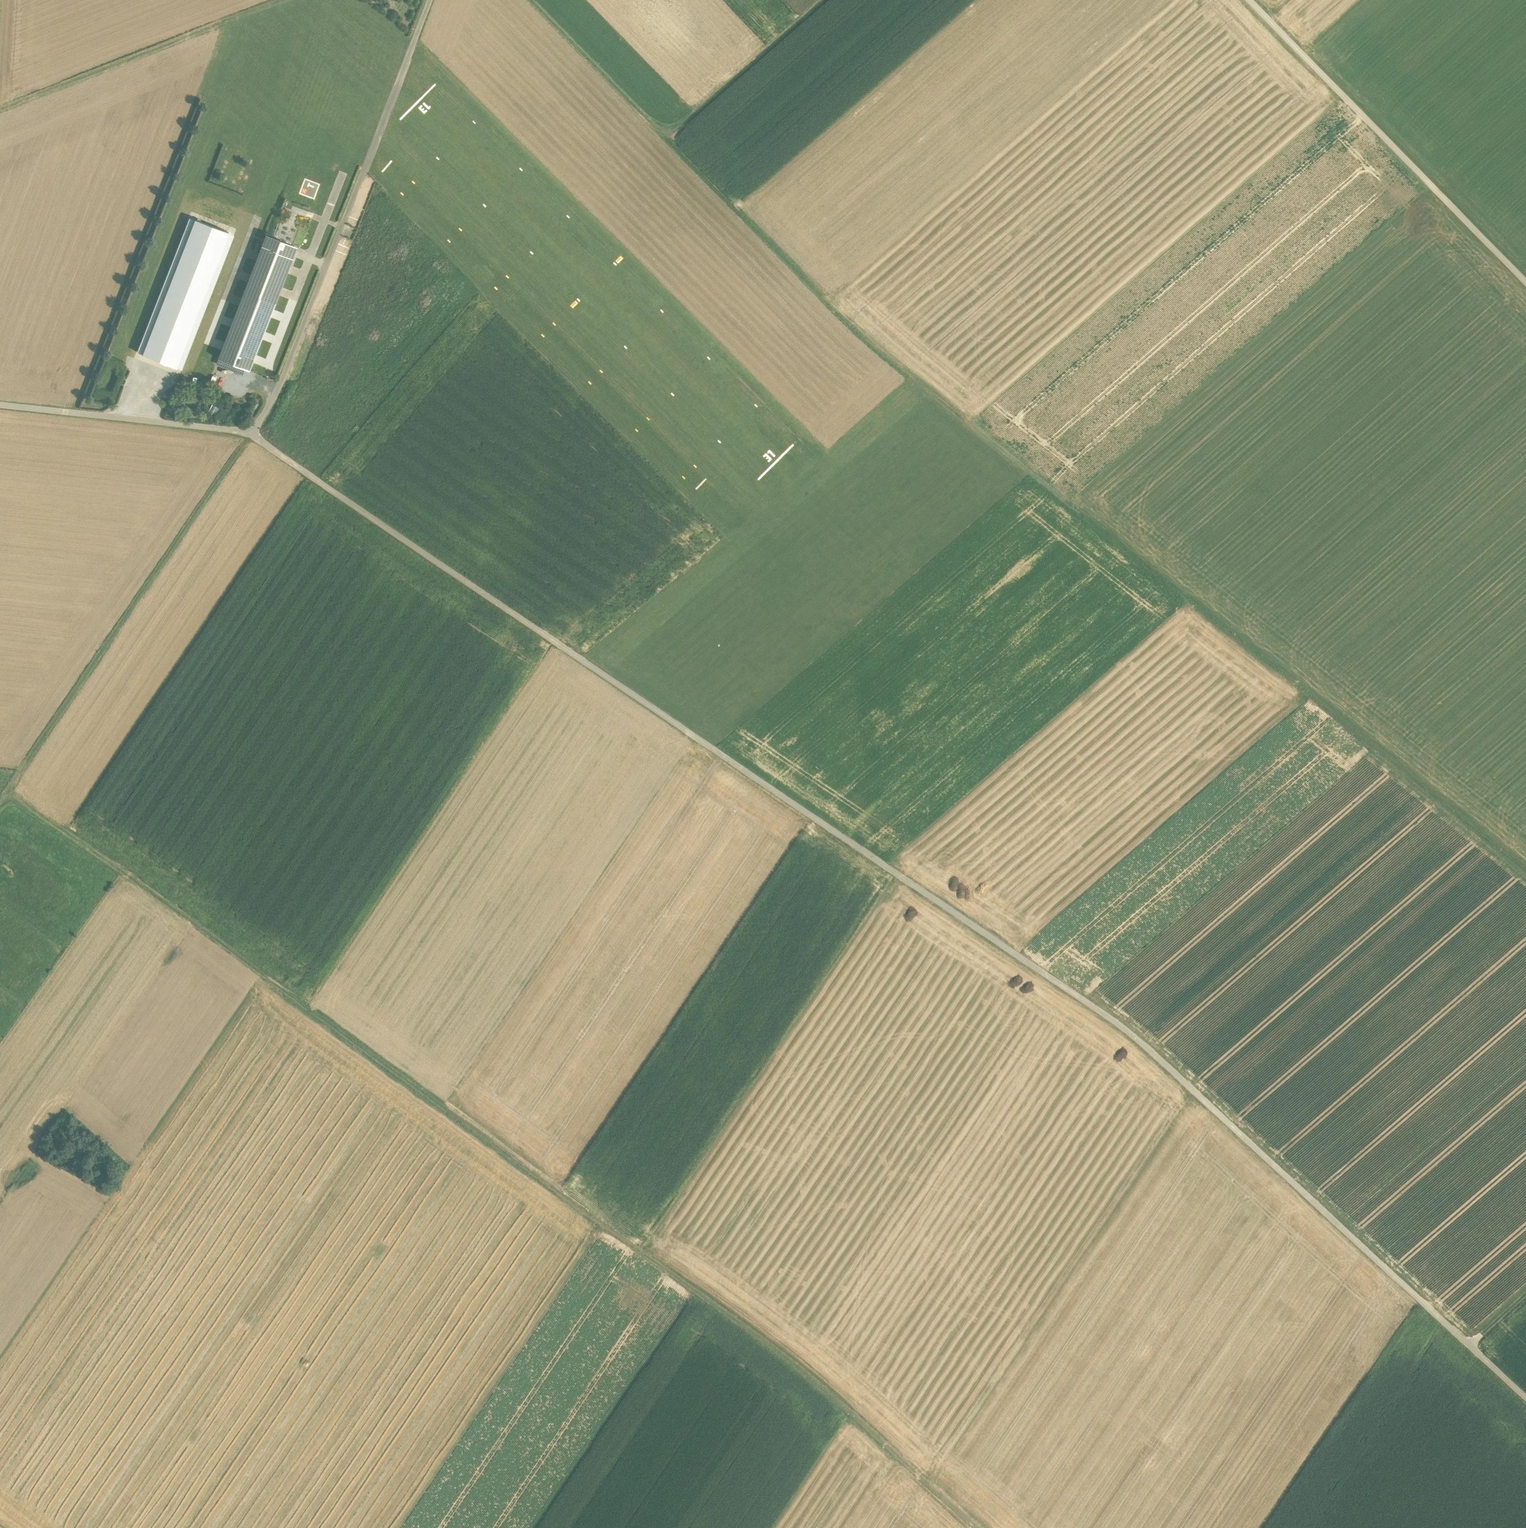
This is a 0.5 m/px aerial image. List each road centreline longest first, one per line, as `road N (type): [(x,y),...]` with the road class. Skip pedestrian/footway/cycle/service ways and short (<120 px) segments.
road 1 (track): [(1525,1397),(1128,1031),(250,432)]
road 2 (track): [(526,0),(877,351),(1525,871)]
road 3 (track): [(8,793),(821,1383),(977,1527)]
road 4 (track): [(1248,0),(1525,284)]
road 5 (unclassified): [(364,169),(282,380),(250,432)]
road 6 (track): [(0,110),(223,22)]
road 7 (track): [(666,139),(824,0)]

